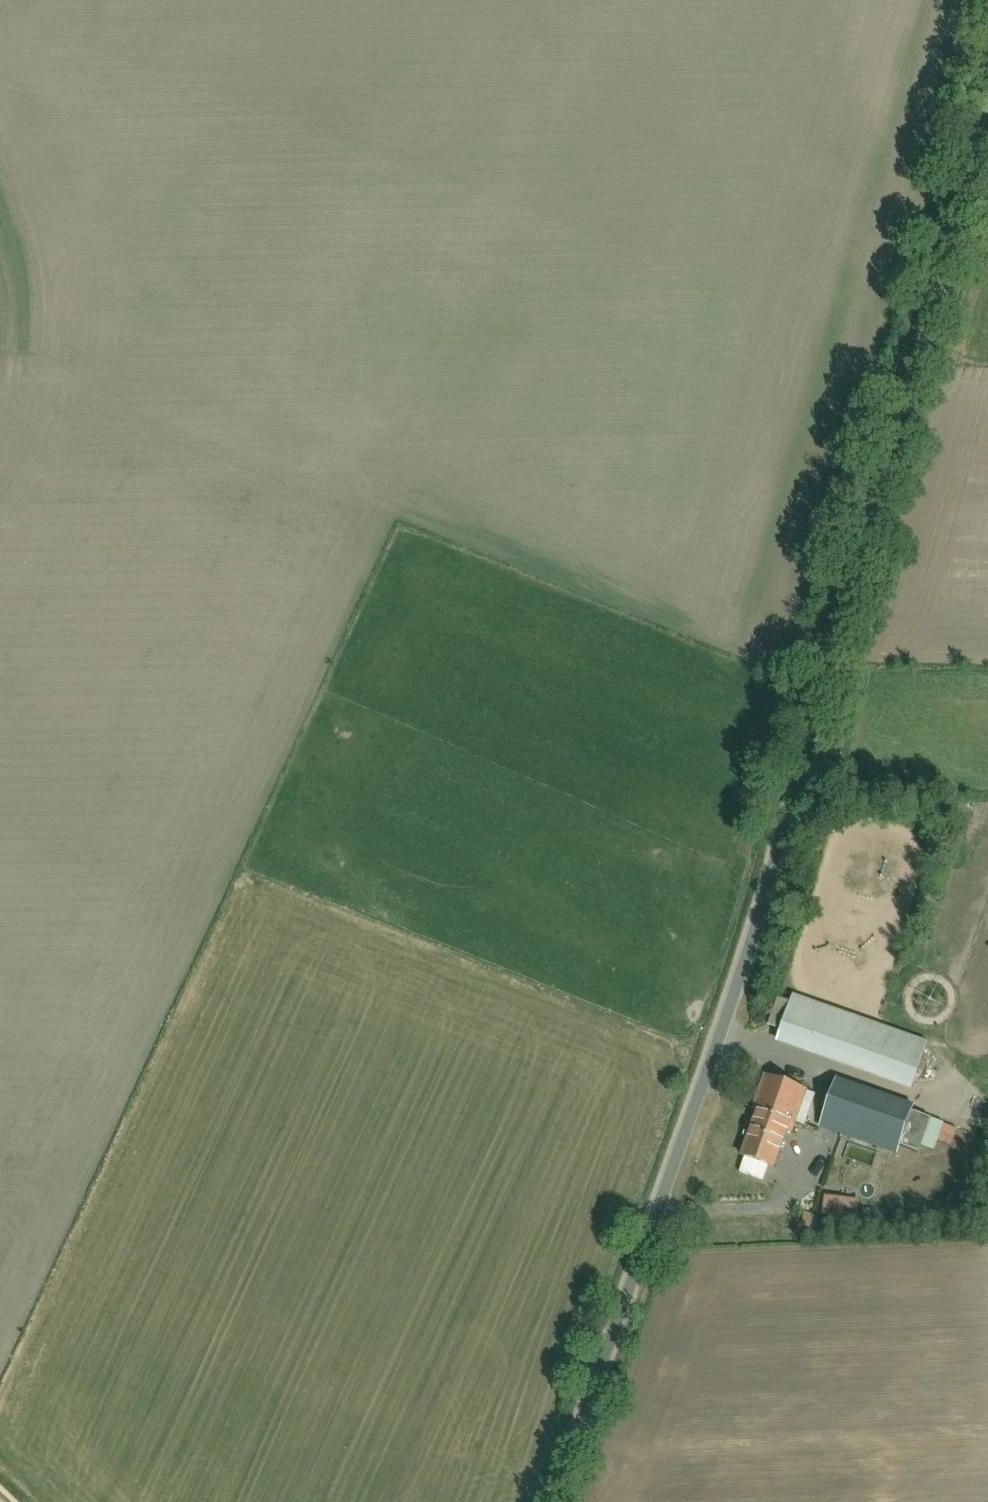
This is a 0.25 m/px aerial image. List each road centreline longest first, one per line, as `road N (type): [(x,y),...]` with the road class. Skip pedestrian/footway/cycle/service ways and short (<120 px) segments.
road 1 (unclassified): [(551,1501),(746,956),(987,94)]

